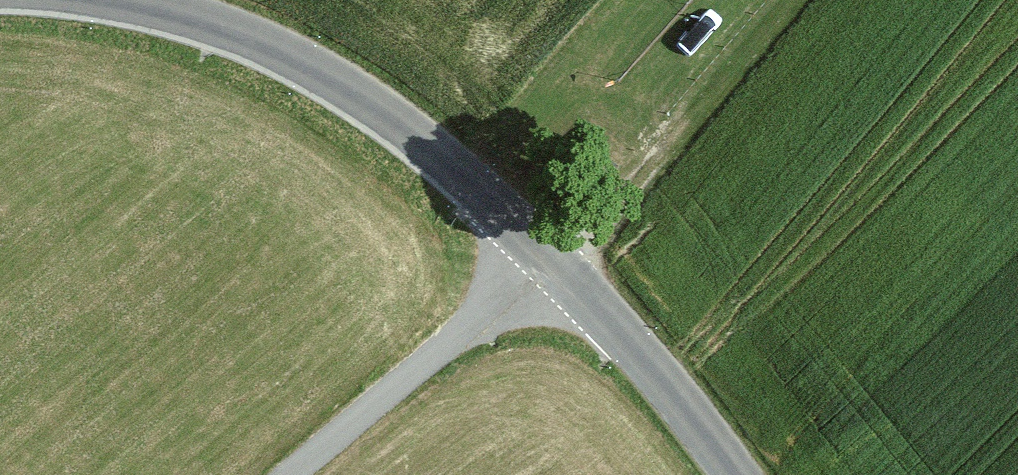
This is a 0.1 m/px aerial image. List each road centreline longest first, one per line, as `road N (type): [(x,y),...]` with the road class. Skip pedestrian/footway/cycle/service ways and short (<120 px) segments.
road 1 (tertiary): [(733,474),(557,263),(416,136),(263,41),(131,0)]
road 2 (track): [(303,474),(557,263),(788,0)]

